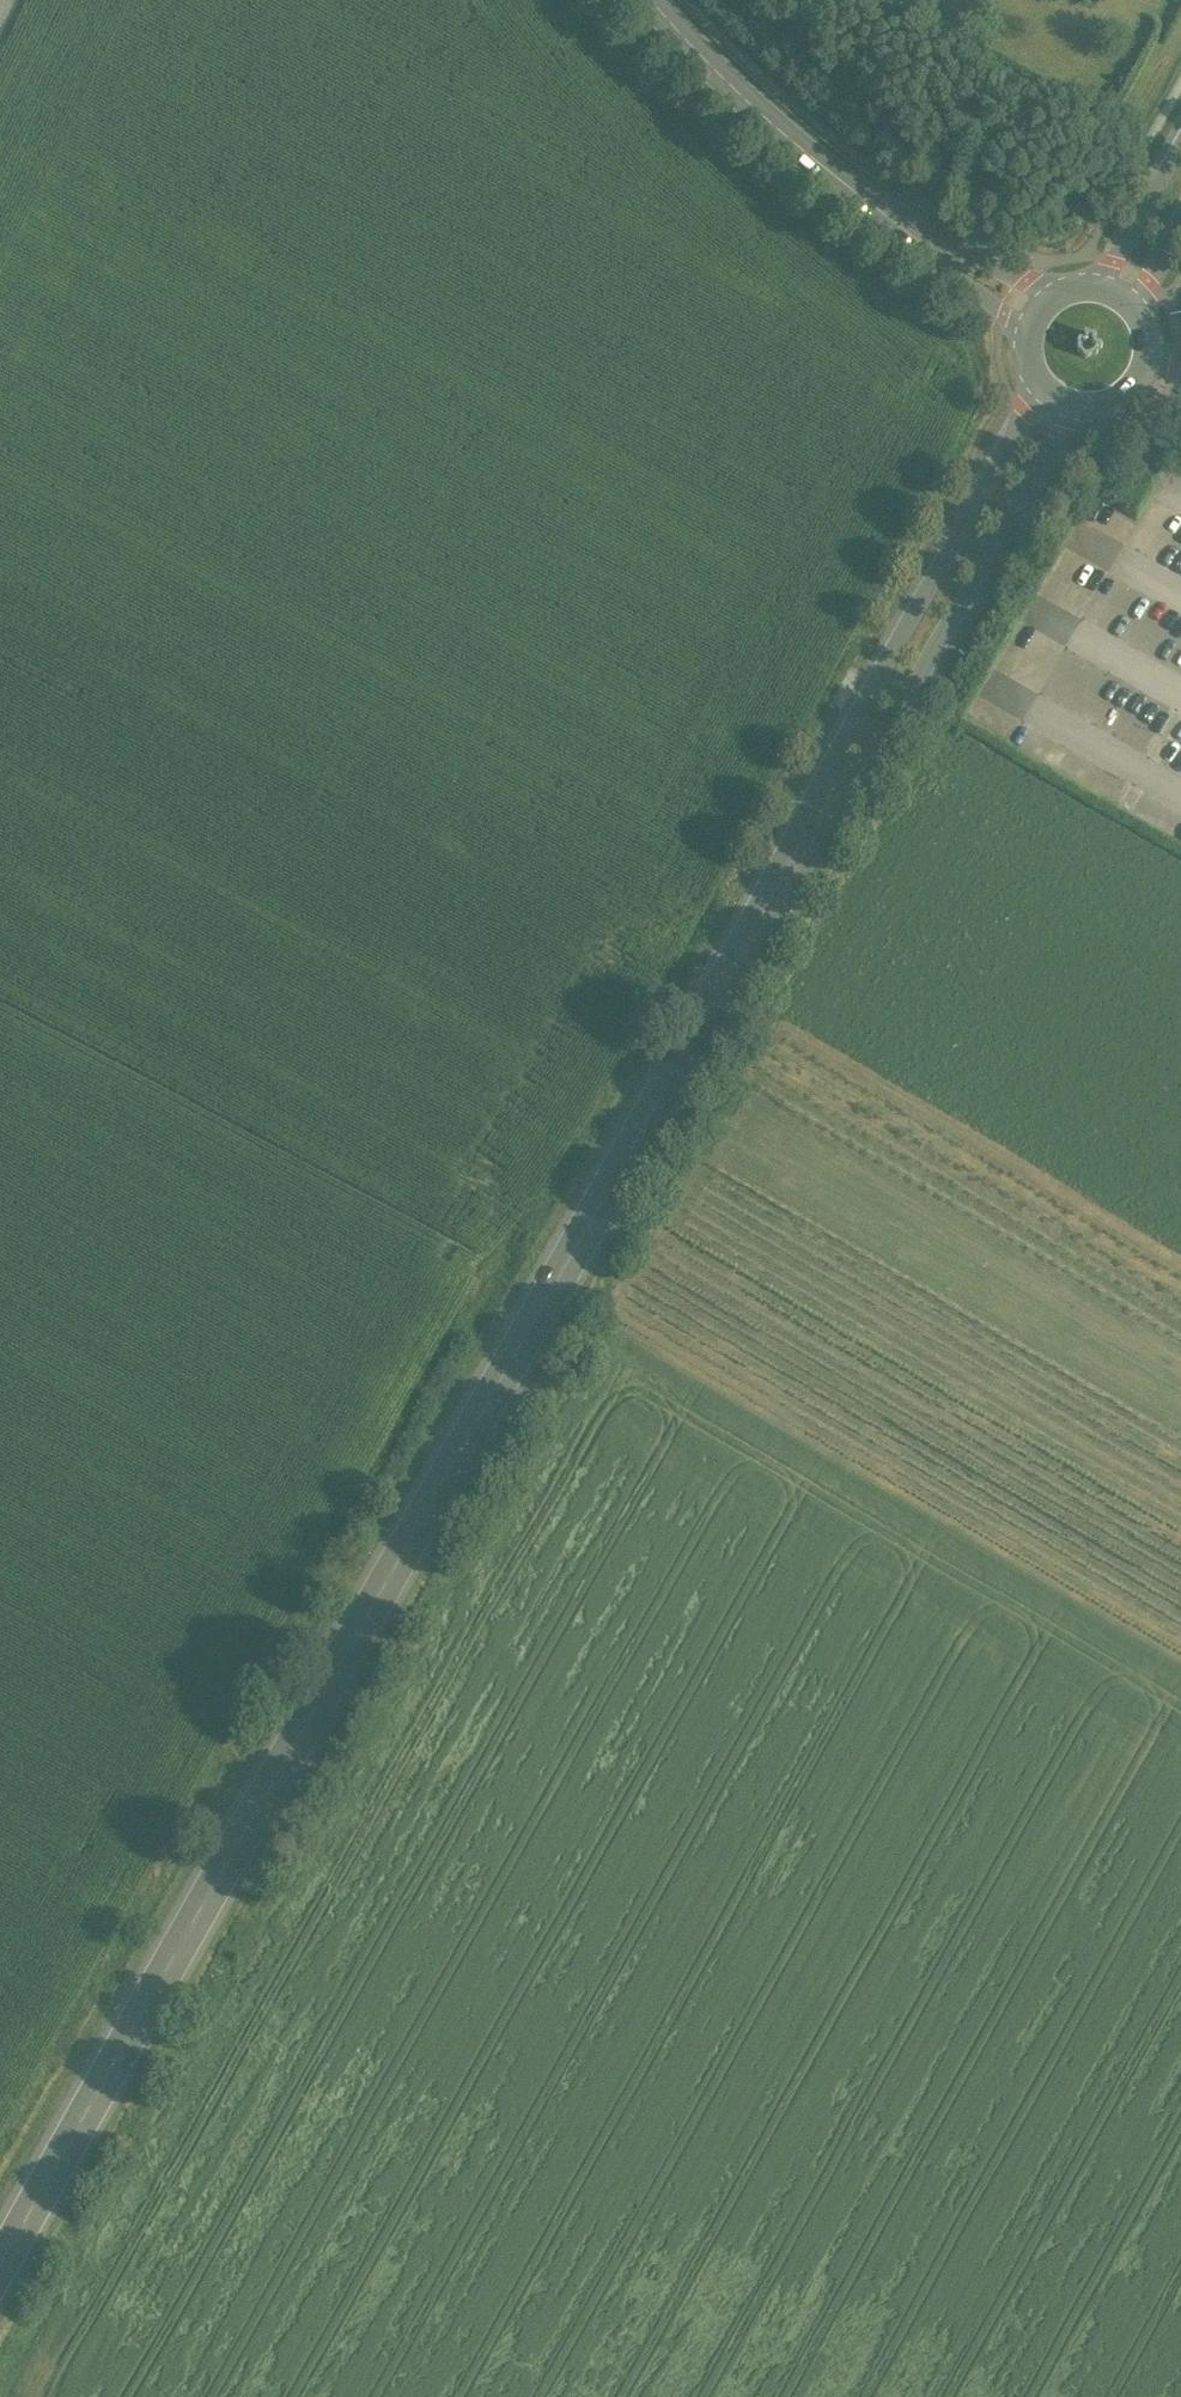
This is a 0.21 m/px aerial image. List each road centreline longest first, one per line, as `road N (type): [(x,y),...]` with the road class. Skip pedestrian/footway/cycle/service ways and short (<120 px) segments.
road 1 (secondary): [(1052,397),(0,2269)]
road 2 (tertiary): [(1030,312),(911,232),(778,125),(654,0)]
road 3 (secondary): [(1180,171),(1119,275)]
road 4 (secondary): [(1155,376),(1163,353),(1155,306),(1119,275)]

